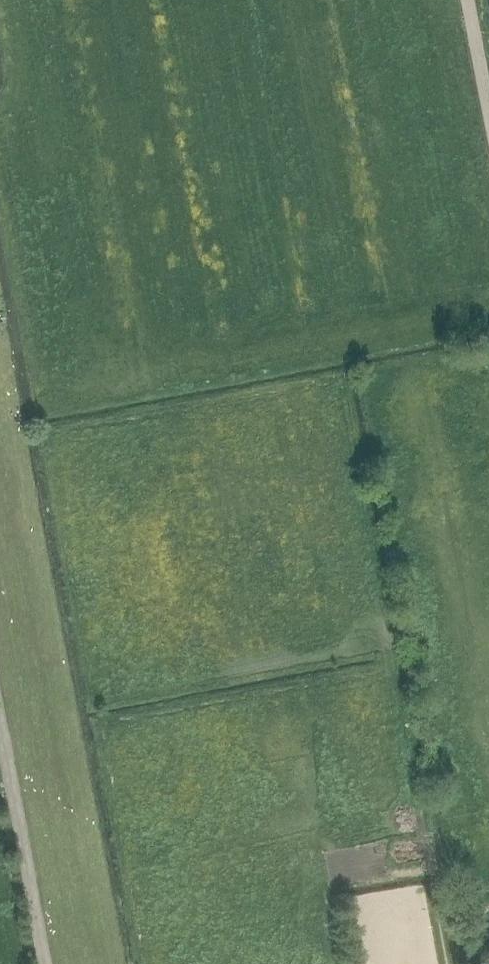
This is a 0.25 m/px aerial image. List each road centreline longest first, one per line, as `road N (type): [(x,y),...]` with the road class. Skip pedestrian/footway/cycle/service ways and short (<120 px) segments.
road 1 (track): [(0,718),(43,963)]

